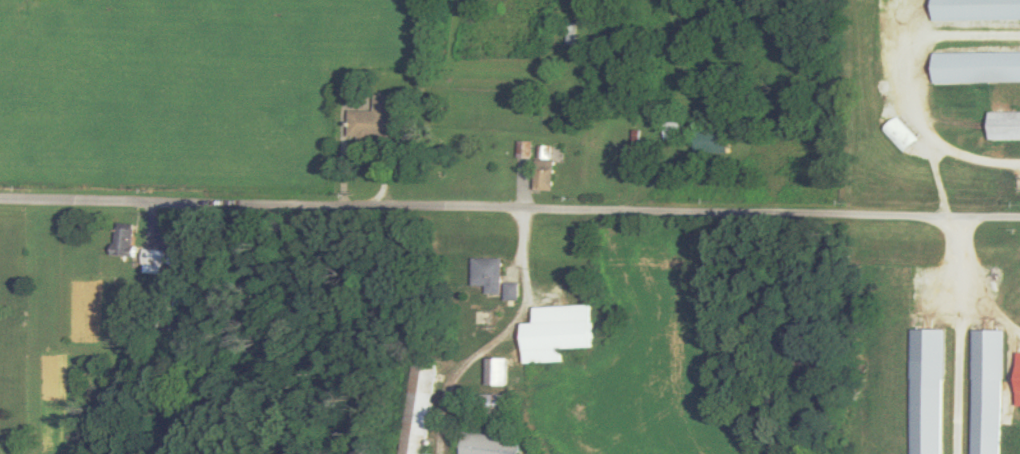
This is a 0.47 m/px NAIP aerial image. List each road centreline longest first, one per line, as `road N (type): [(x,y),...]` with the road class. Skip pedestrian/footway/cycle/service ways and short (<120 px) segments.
road 1 (residential): [(0,197),(1019,214)]

